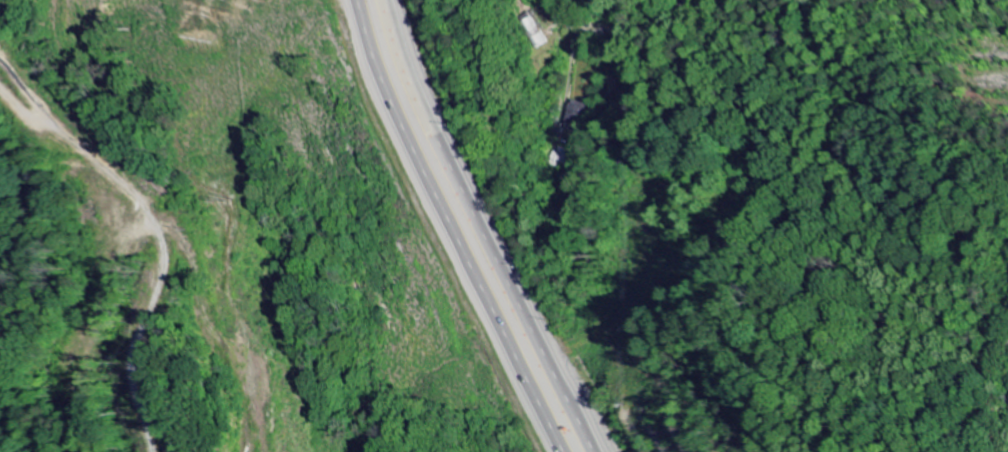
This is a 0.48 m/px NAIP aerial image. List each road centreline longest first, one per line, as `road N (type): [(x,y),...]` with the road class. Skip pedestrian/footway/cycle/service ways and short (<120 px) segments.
road 1 (trunk): [(597,451),(424,101),(389,0)]
road 2 (trunk): [(356,0),(392,113),(560,451)]
road 3 (residential): [(685,0),(636,27),(590,32),(576,44),(556,134)]

